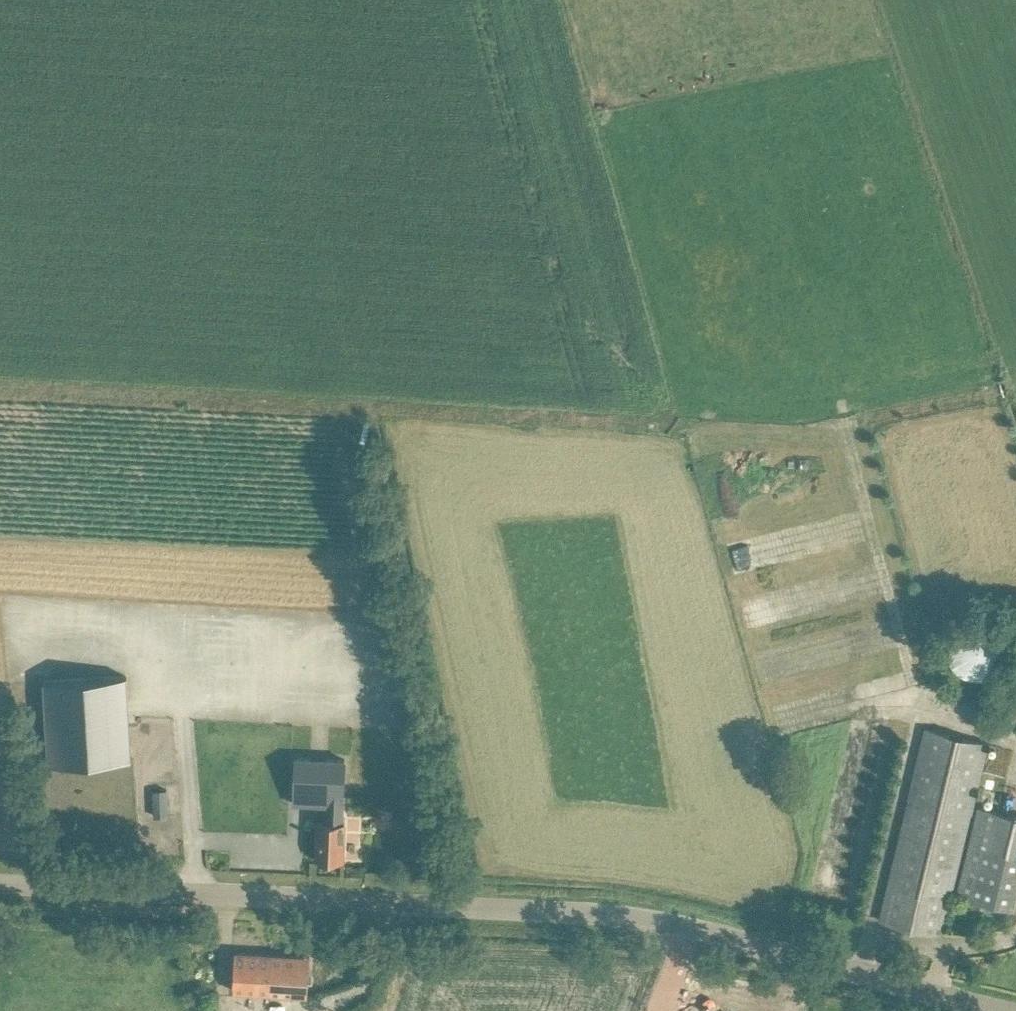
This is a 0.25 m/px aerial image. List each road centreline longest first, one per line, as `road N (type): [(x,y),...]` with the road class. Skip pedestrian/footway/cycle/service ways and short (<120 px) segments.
road 1 (unclassified): [(1015,1008),(654,916),(0,885)]

